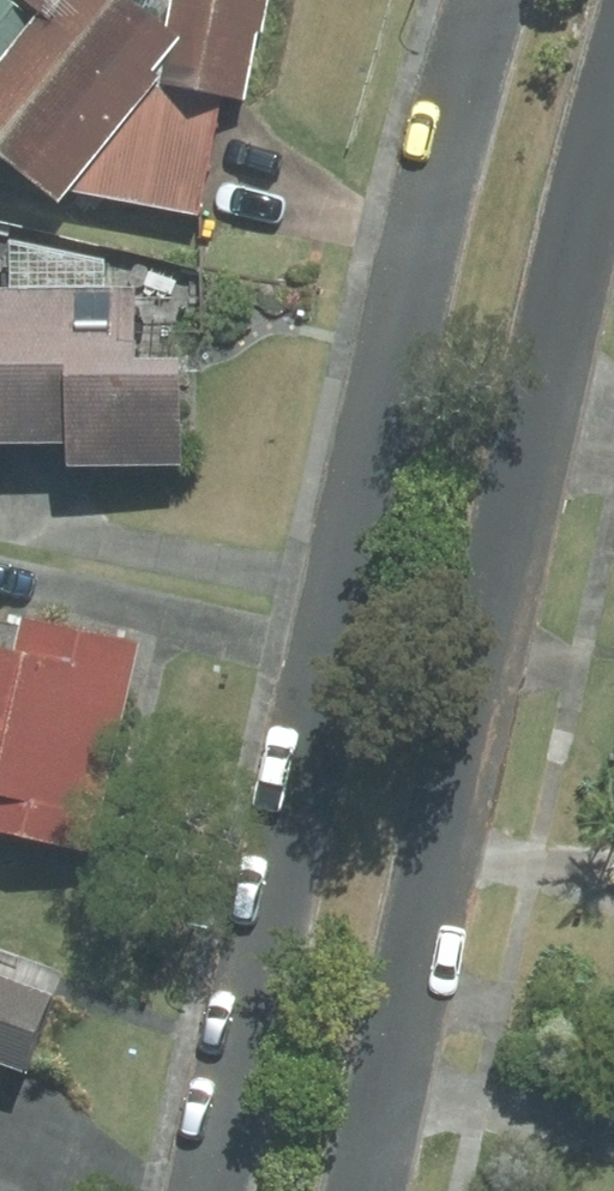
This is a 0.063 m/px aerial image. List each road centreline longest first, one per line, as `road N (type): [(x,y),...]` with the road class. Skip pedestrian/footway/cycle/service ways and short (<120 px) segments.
road 1 (residential): [(193,1190),(470,0)]
road 2 (residential): [(613,167),(382,1190)]

